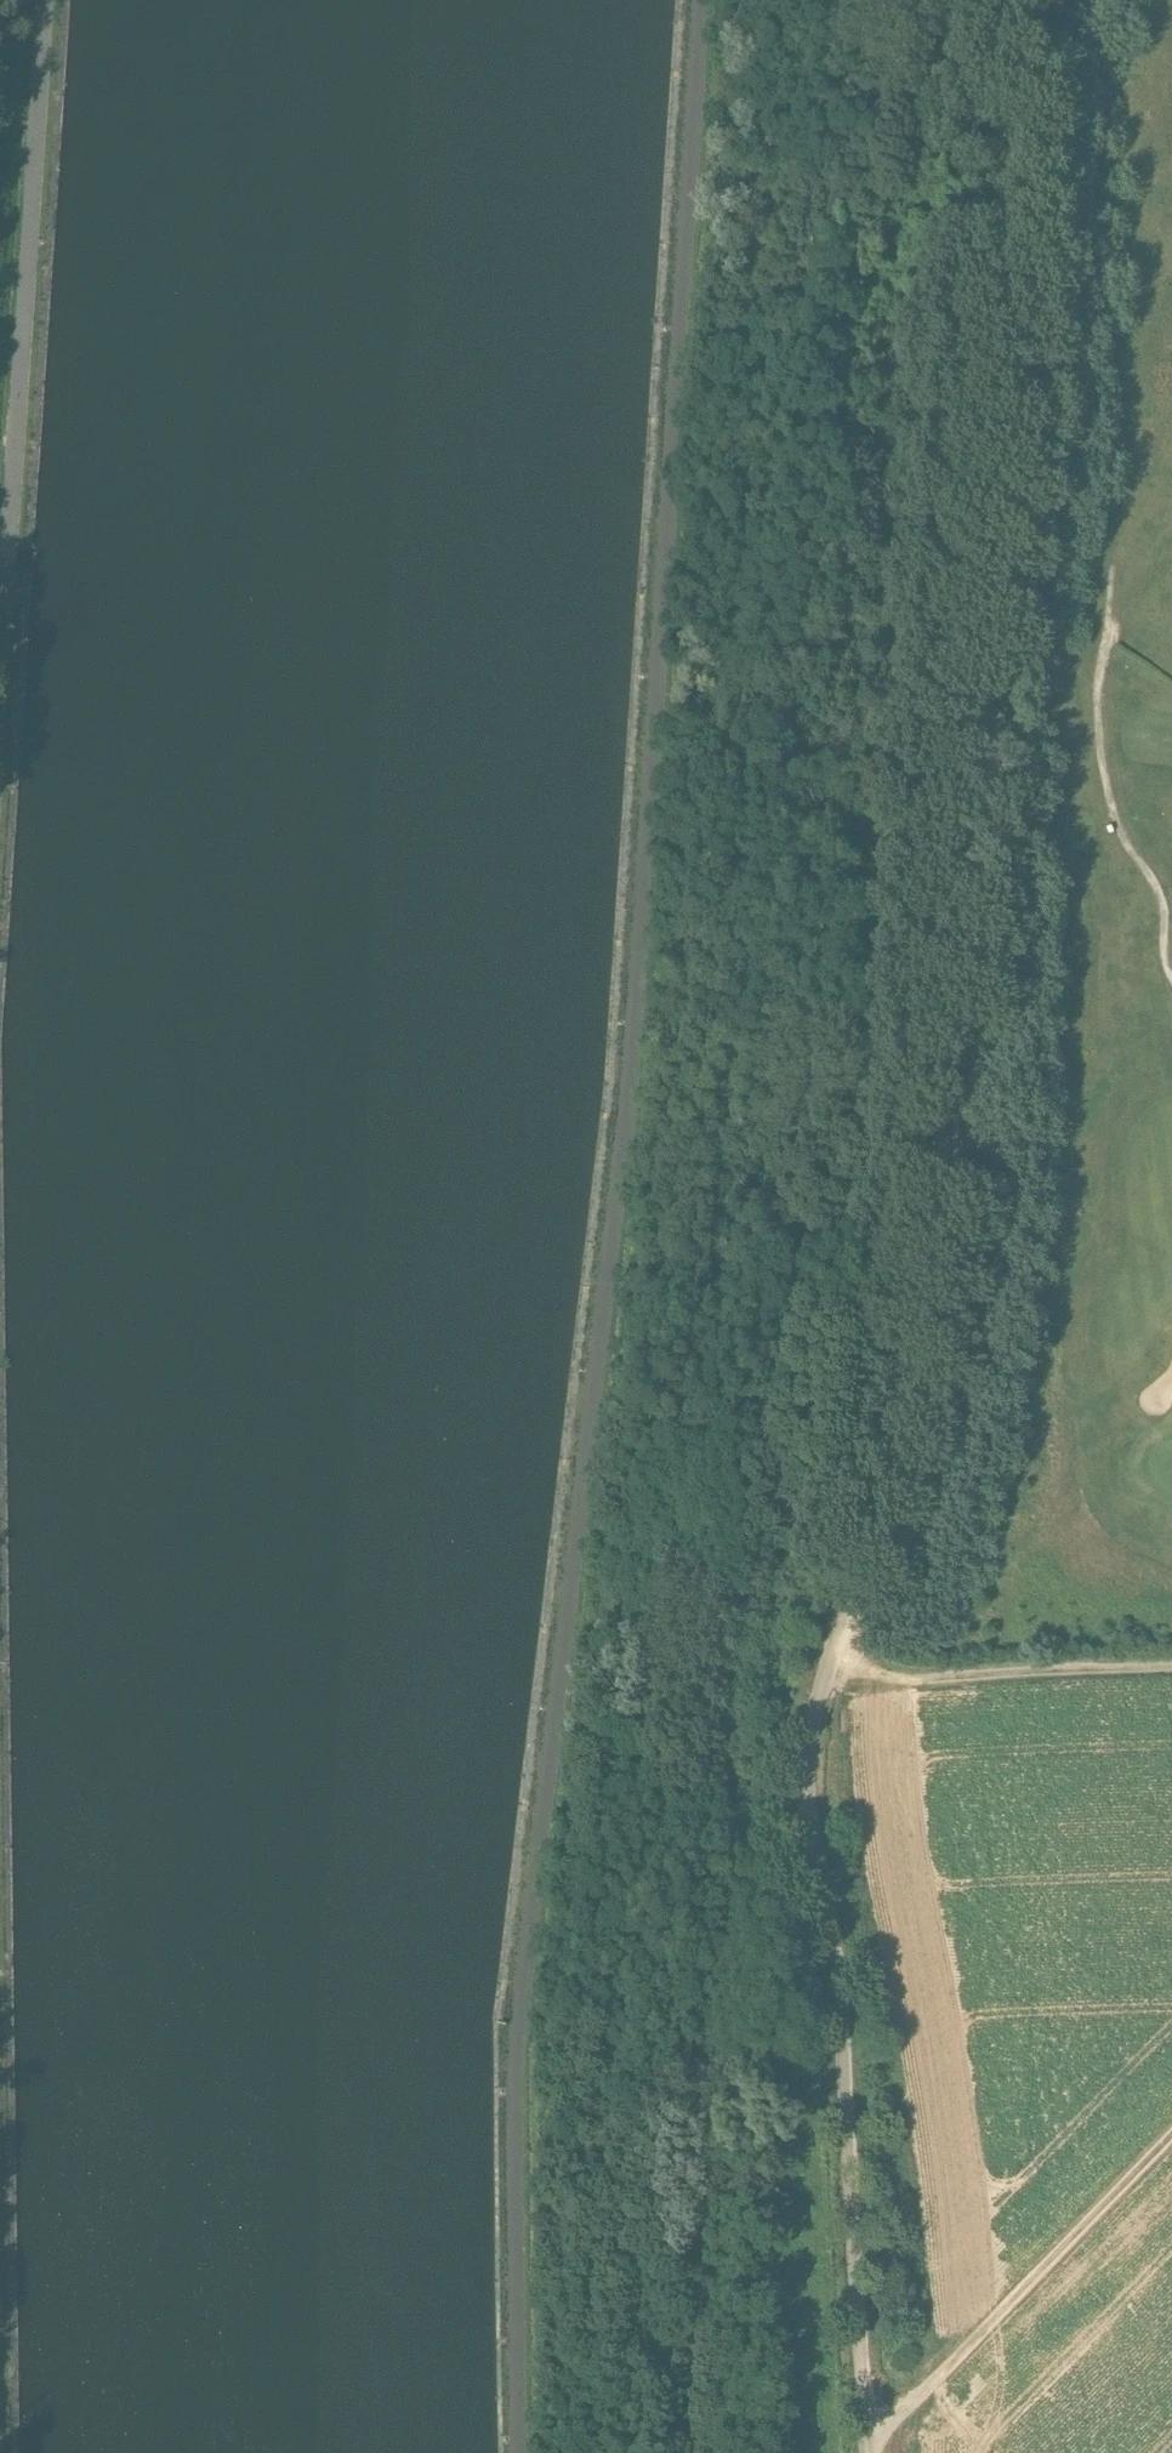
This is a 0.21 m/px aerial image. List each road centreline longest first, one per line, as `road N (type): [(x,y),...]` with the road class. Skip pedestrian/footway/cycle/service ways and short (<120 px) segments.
road 1 (unclassified): [(1015,0),(1010,398),(937,1213),(877,1512),(800,1743),(836,2007),(864,2452)]
road 2 (track): [(1171,2137),(889,2421),(863,2429)]
road 3 (track): [(1171,1667),(902,1680),(824,1670)]

